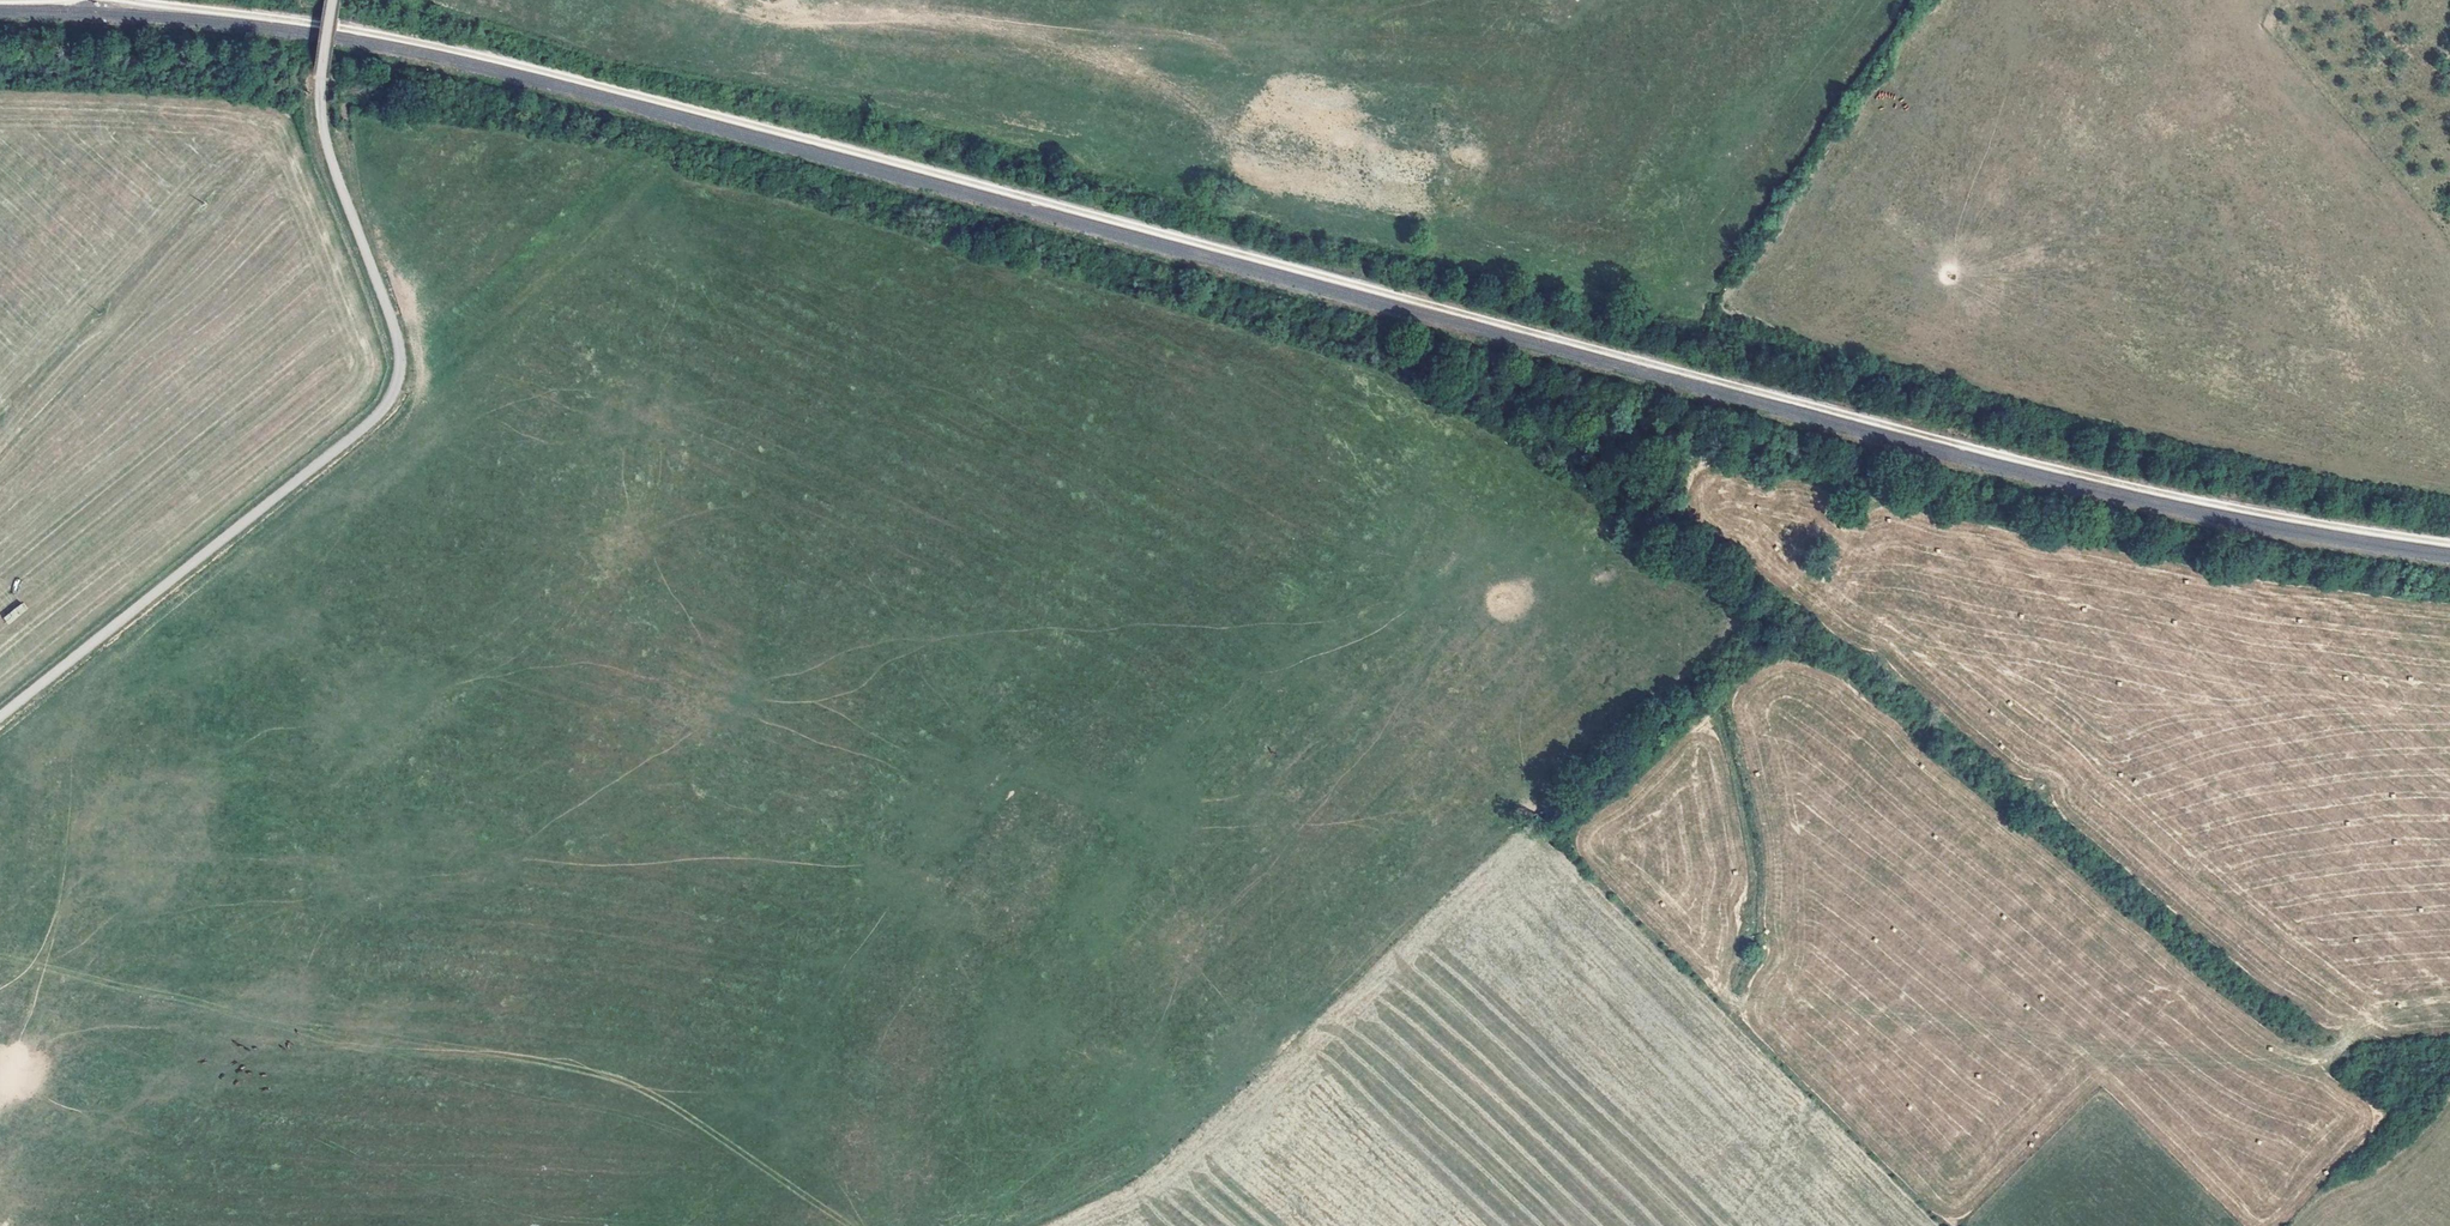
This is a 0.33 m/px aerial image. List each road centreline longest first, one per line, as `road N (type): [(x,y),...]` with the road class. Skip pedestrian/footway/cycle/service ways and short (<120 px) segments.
road 1 (unclassified): [(0,719),(375,420),(392,399),(400,340),(323,122),(333,0)]

